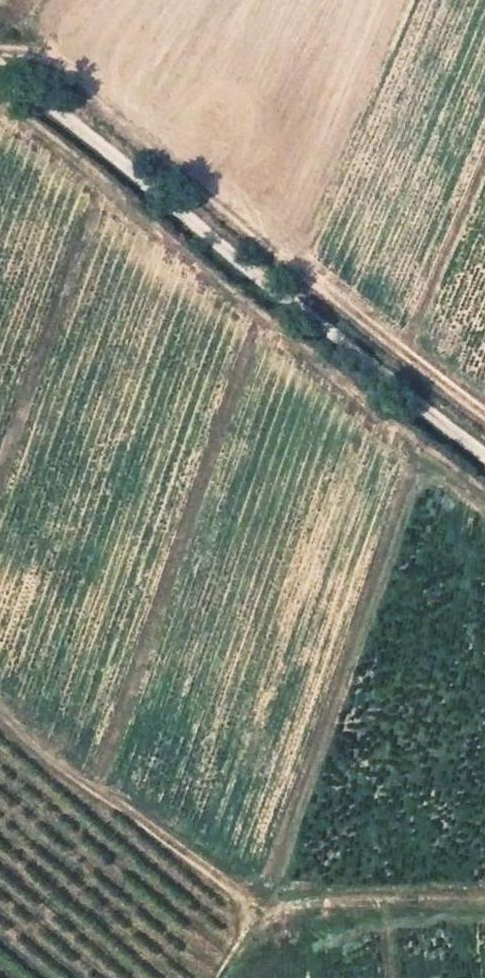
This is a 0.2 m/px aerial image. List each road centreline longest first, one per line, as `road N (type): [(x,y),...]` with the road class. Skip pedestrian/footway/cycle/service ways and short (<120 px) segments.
road 1 (track): [(0,58),(484,454)]
road 2 (track): [(0,53),(59,63),(484,414)]
road 3 (track): [(264,906),(0,706)]
road 4 (track): [(220,977),(264,906),(484,895)]

